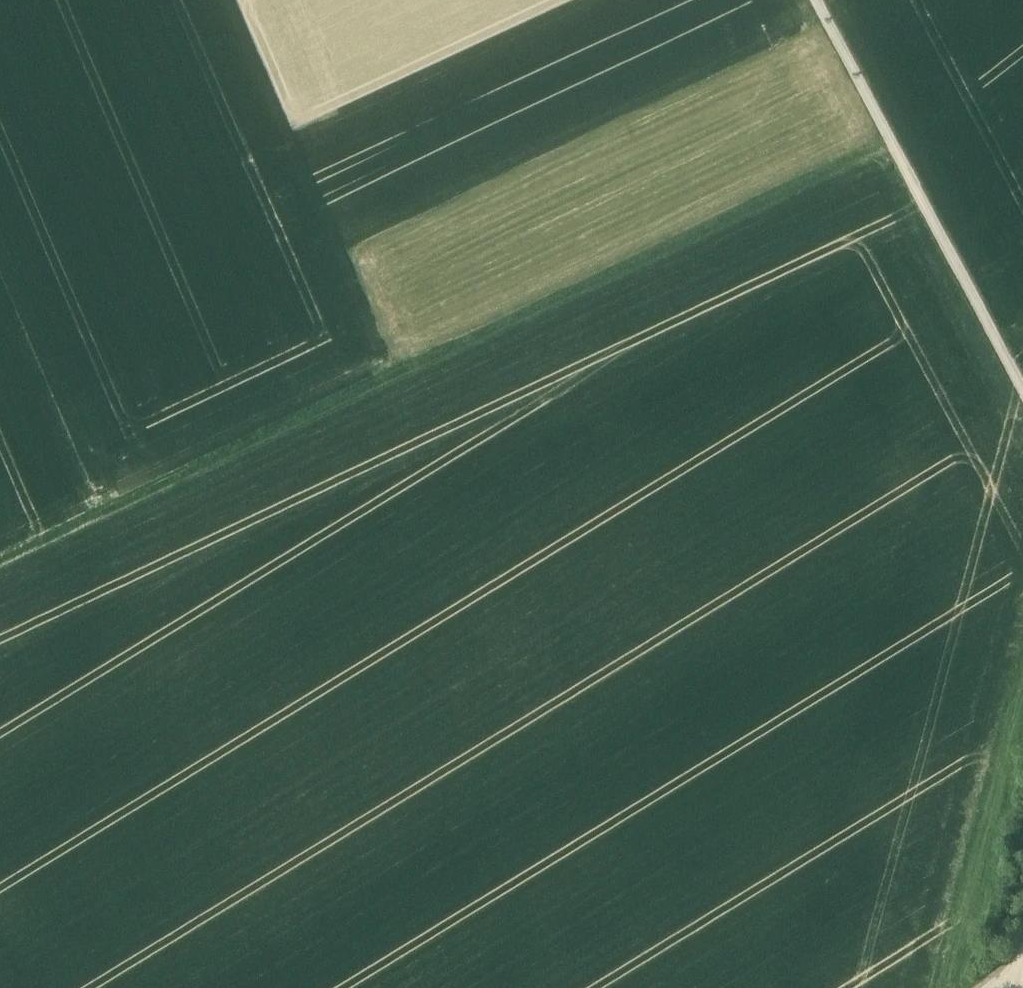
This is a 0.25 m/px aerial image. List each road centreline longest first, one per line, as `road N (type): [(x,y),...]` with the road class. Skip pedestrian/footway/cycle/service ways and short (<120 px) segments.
road 1 (track): [(0,562),(893,144)]
road 2 (track): [(1022,393),(817,0)]

